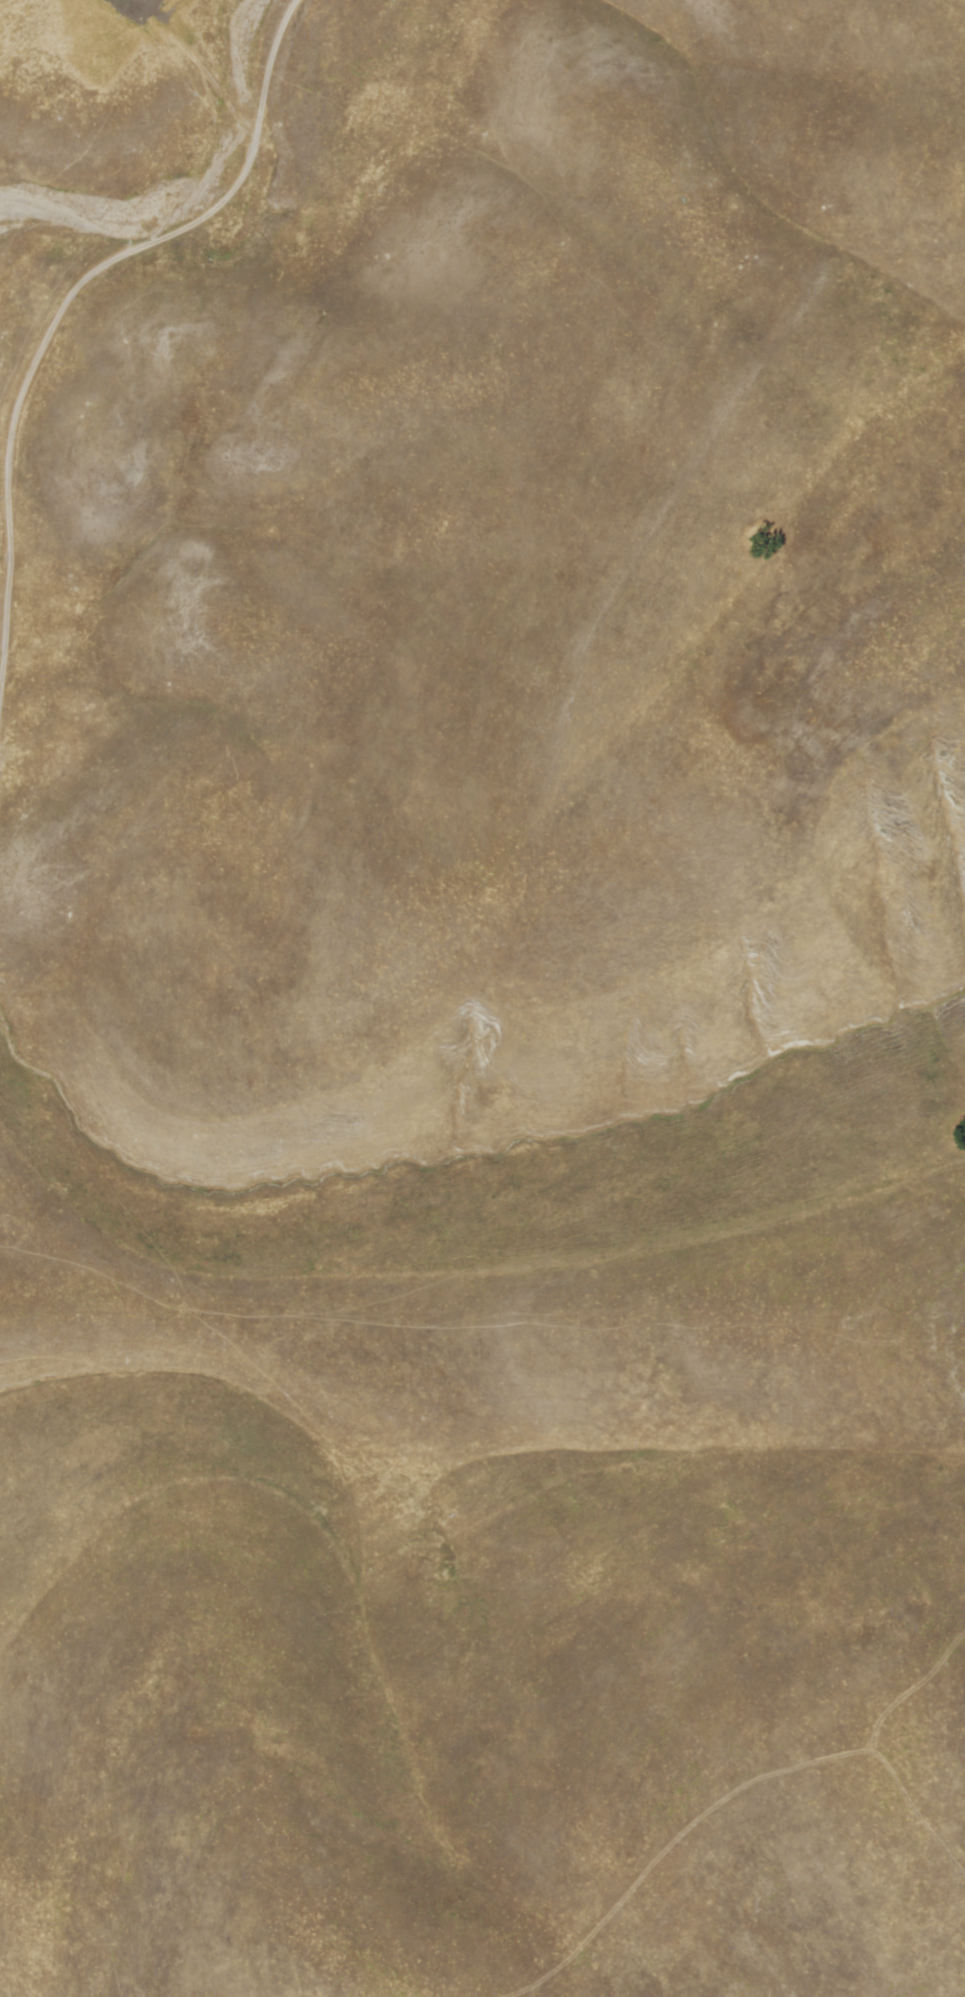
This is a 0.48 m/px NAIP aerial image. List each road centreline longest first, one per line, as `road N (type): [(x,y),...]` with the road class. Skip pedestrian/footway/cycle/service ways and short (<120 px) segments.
road 1 (residential): [(0,674),(8,443),(43,340),(100,267),(228,203),(250,163),(271,57),(298,0)]

